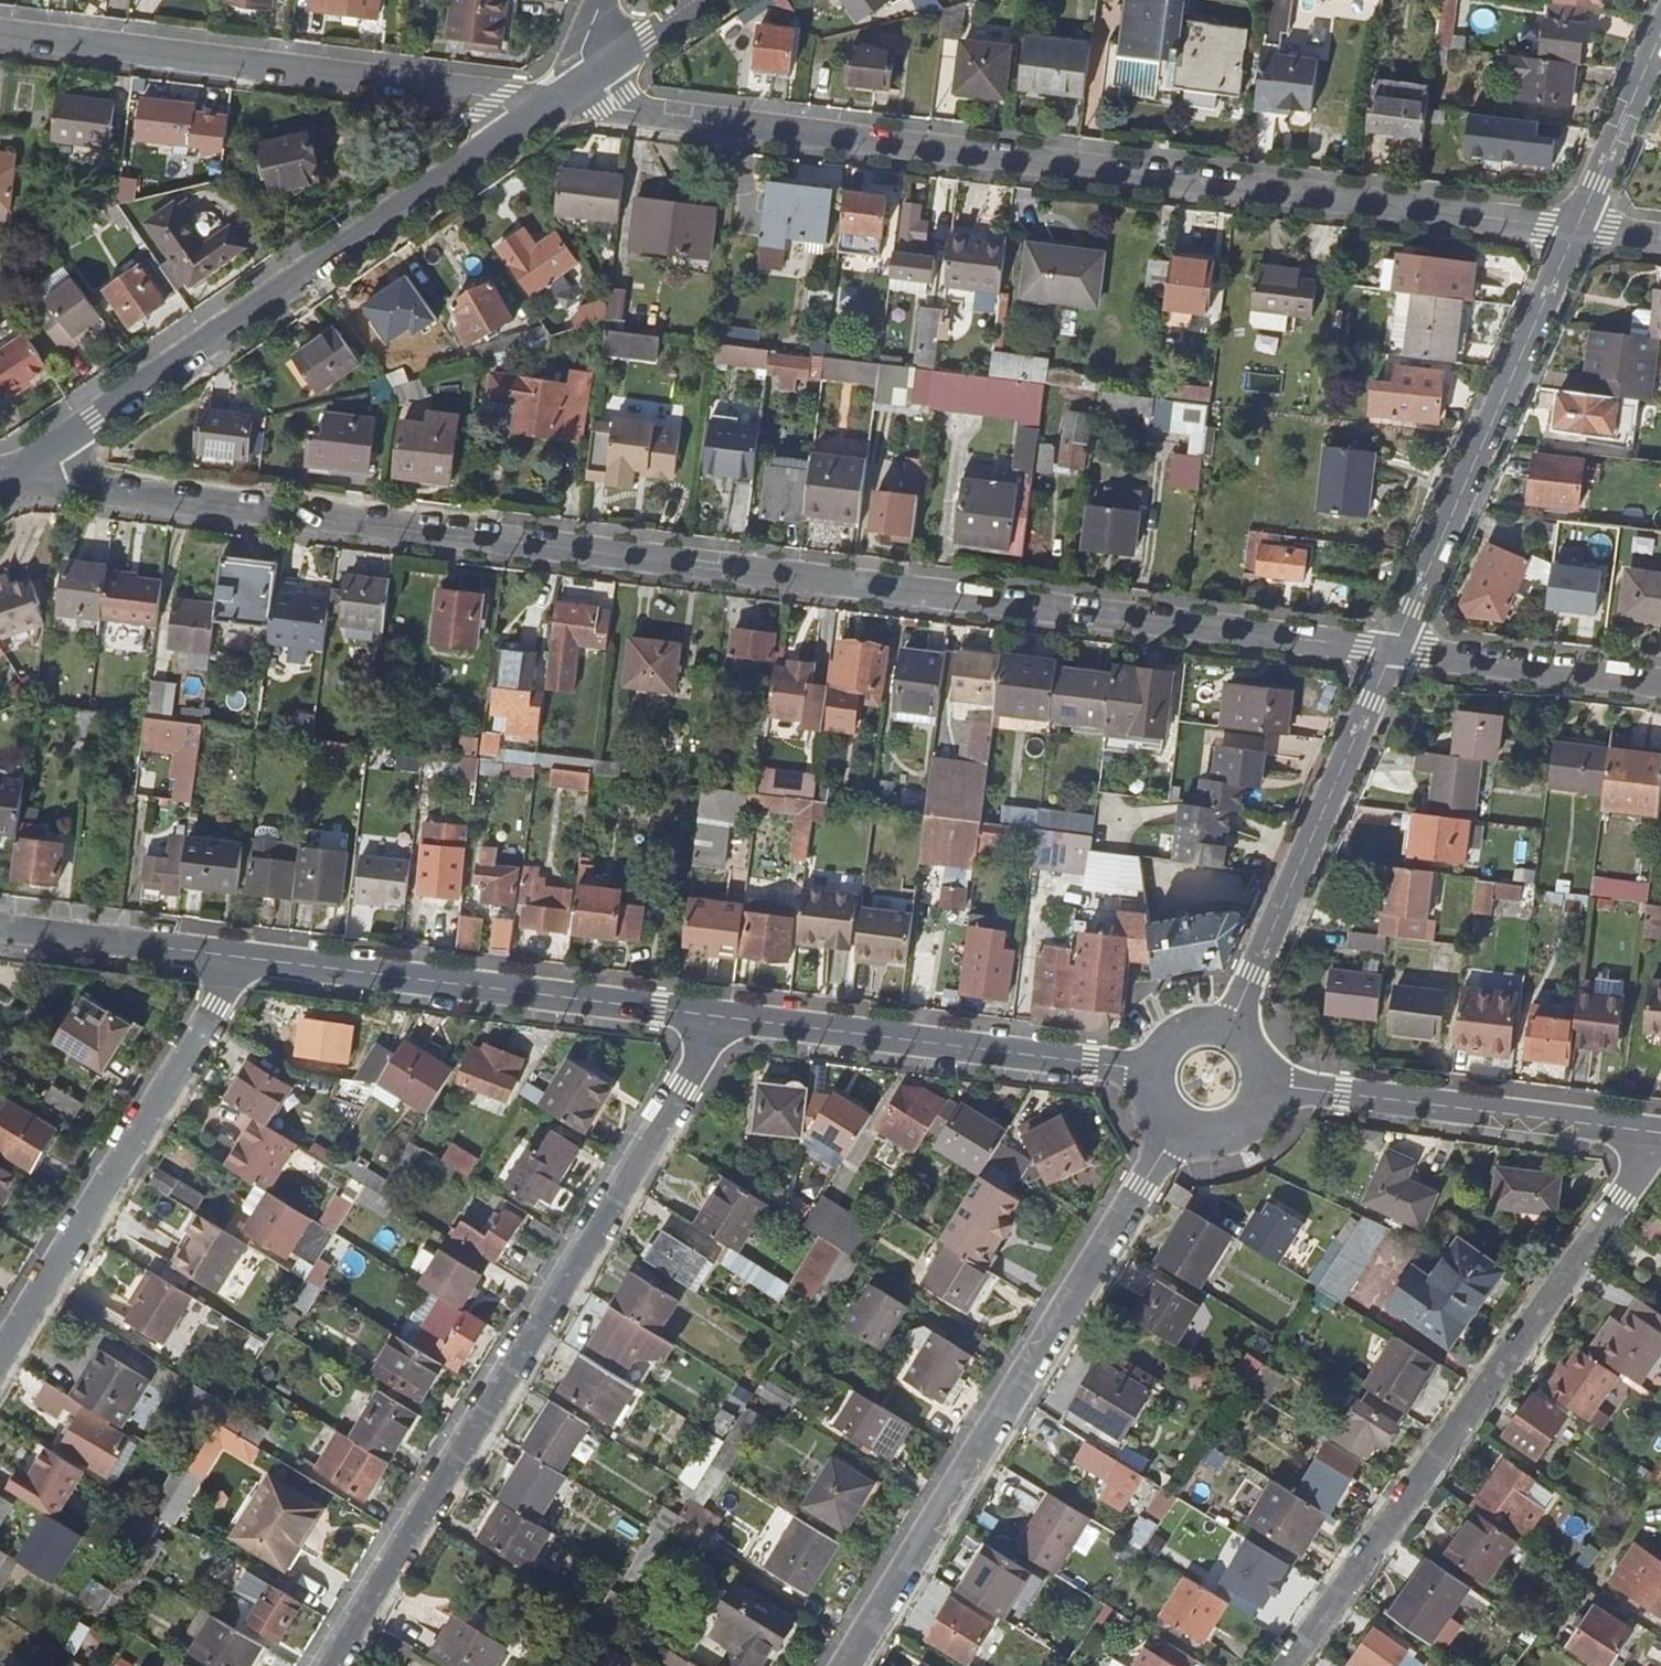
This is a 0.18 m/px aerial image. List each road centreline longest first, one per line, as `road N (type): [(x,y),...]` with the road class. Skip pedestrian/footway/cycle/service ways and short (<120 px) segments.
road 1 (residential): [(6,478),(1393,651)]
road 2 (residential): [(555,100),(1576,229)]
road 3 (residential): [(324,1665),(720,1014)]
road 4 (residential): [(555,100),(6,478)]
road 5 (residential): [(1289,1665),(1644,1166),(1656,1132)]
road 6 (residential): [(847,1665),(1181,1136)]
road 7 (residential): [(0,32),(555,100)]
road 8 (residential): [(245,957),(720,1014)]
road 9 (residential): [(0,1355),(245,957)]
road 10 (residential): [(1393,651),(1576,229)]
road 11 (residential): [(720,1014),(1144,1071)]
road 12 (residential): [(1239,1023),(1393,651)]
road 13 (residential): [(1271,1084),(1656,1132)]
road 14 (residential): [(1393,651),(1660,685)]
road 15 (residential): [(0,926),(245,957)]
road 16 (residential): [(1576,229),(1660,33)]
road 17 (residential): [(699,0),(555,100)]
road 18 (residential): [(1239,1023),(1199,1016),(1179,1022),(1162,1034),(1144,1071)]
road 19 (residential): [(1181,1136),(1201,1142),(1239,1133),(1255,1121),(1271,1084)]

